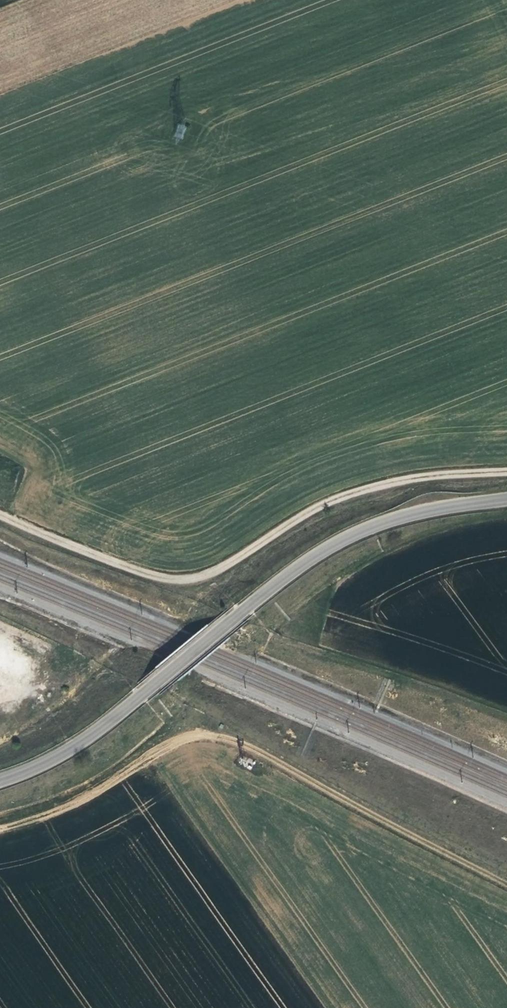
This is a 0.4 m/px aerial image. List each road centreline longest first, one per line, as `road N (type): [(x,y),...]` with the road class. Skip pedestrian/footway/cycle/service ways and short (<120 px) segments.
road 1 (unclassified): [(0,779),(88,735),(345,539),(396,518),(506,500)]
road 2 (track): [(506,883),(217,736),(172,742),(80,799),(0,828)]
road 3 (track): [(506,472),(412,480),(336,500),(194,581),(156,580),(0,510)]

